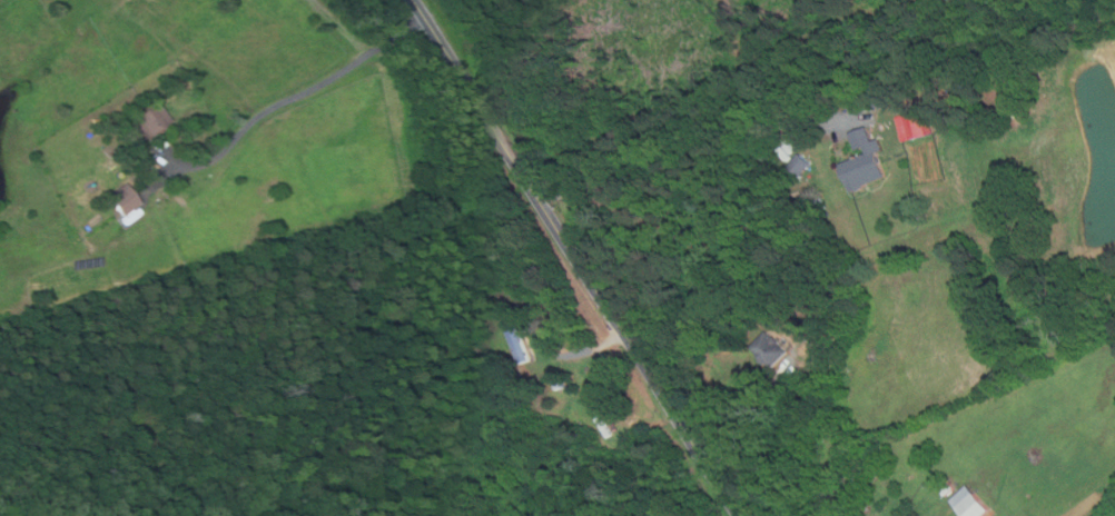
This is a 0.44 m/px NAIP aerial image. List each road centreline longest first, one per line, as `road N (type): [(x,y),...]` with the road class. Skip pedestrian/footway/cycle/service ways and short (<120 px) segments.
road 1 (residential): [(743,515),(411,0)]

